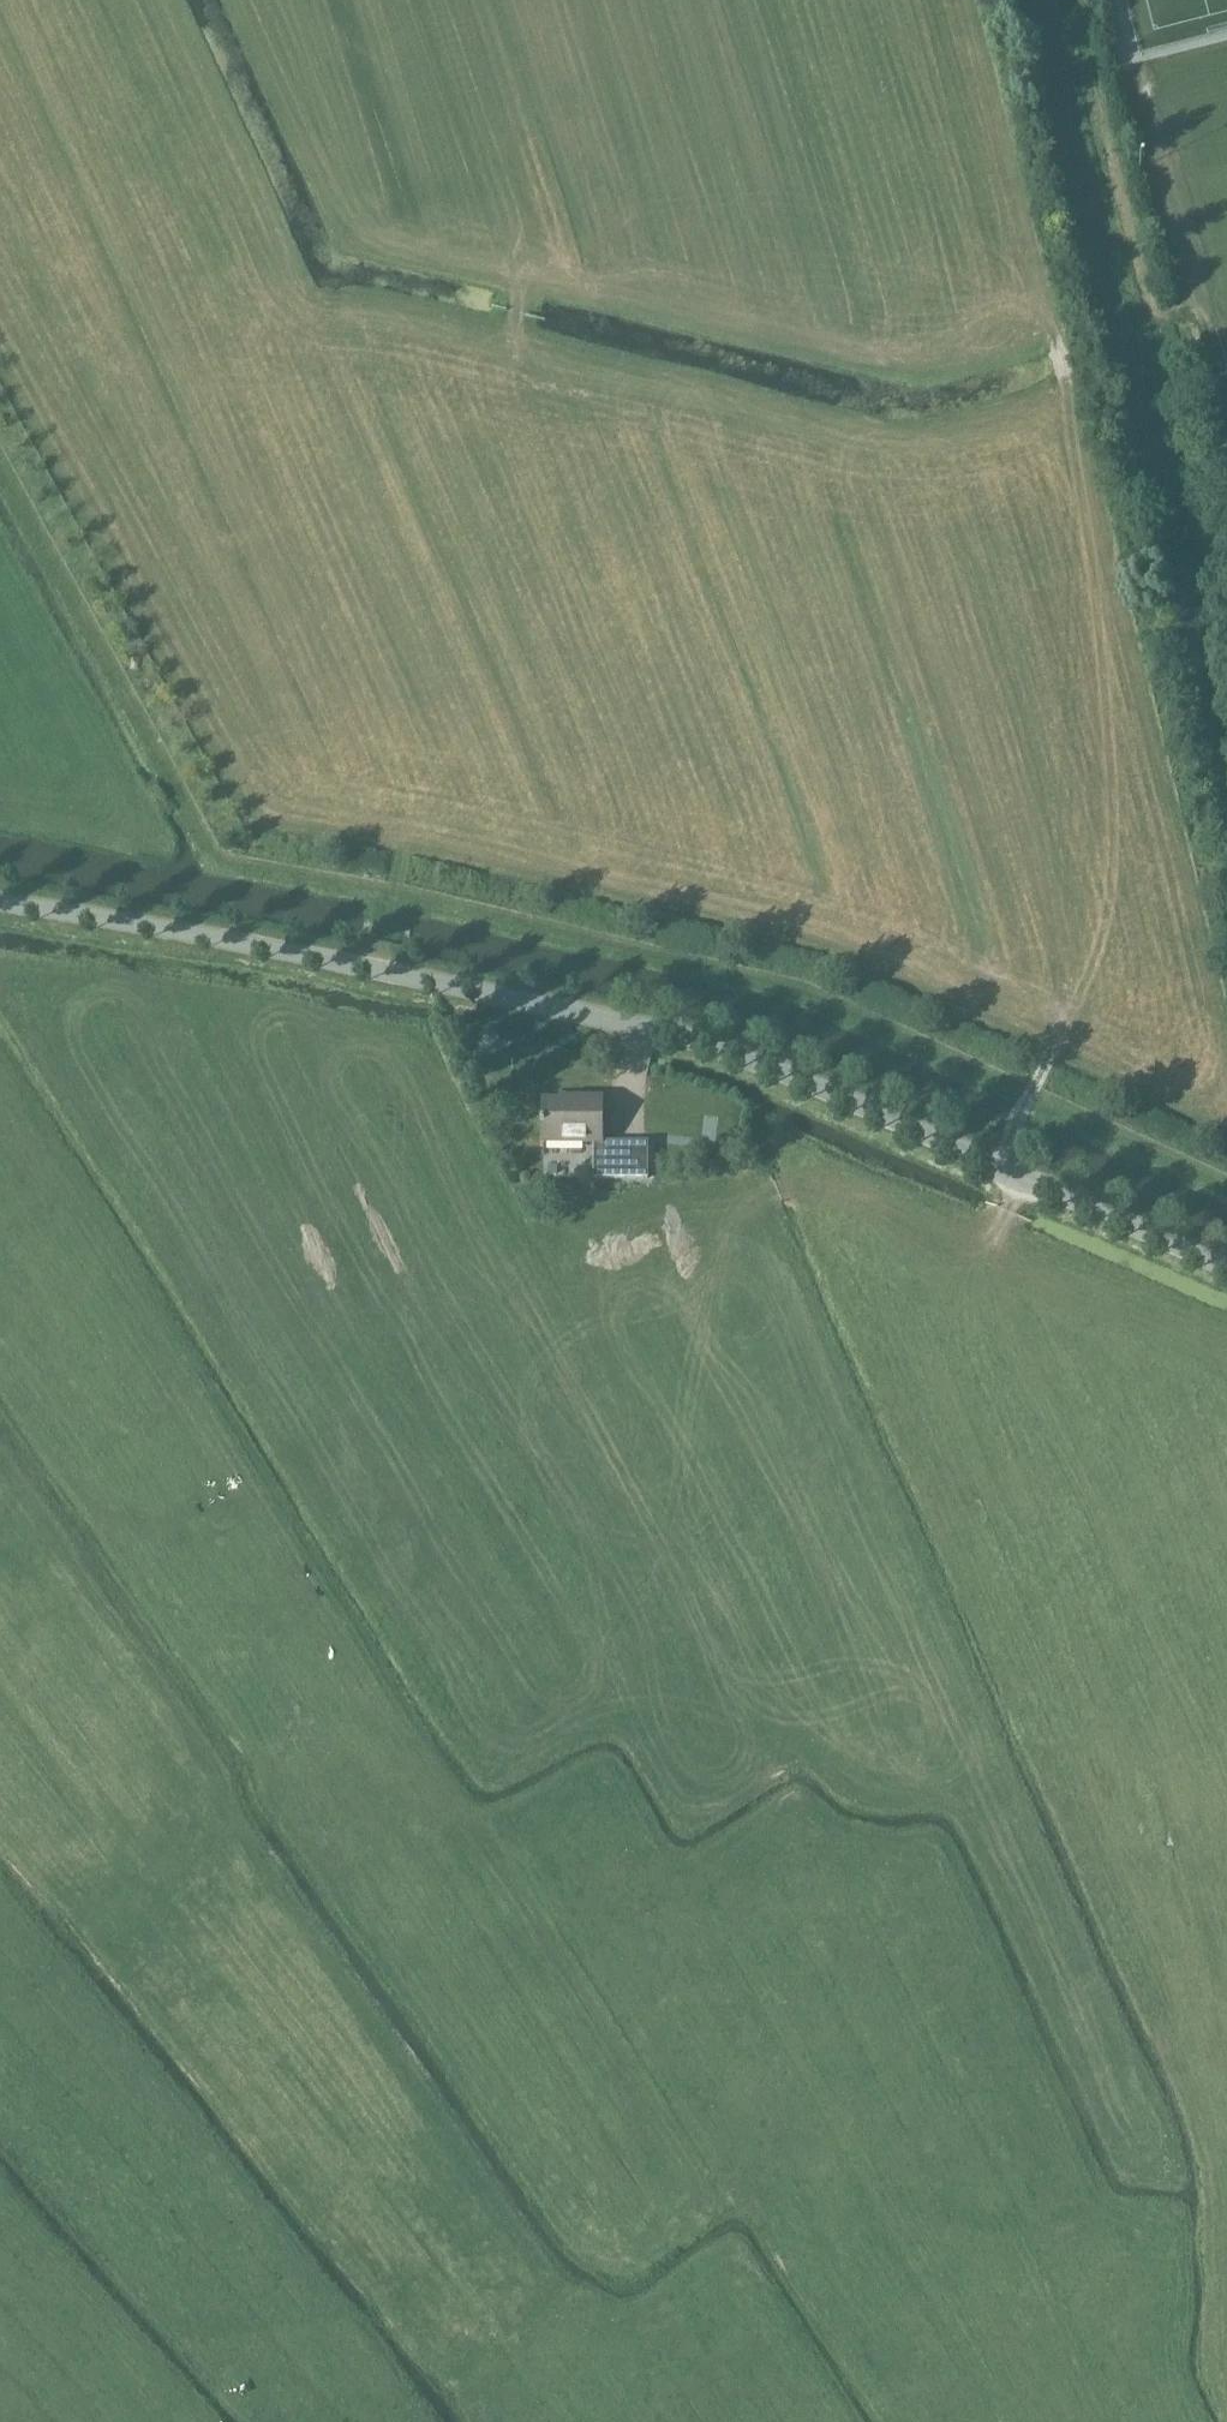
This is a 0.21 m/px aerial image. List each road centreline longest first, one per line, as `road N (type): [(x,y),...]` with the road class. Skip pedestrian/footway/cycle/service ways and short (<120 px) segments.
road 1 (unclassified): [(0,904),(163,925),(636,1025),(792,1074),(1226,1265)]
road 2 (track): [(1055,1053),(997,1166)]

